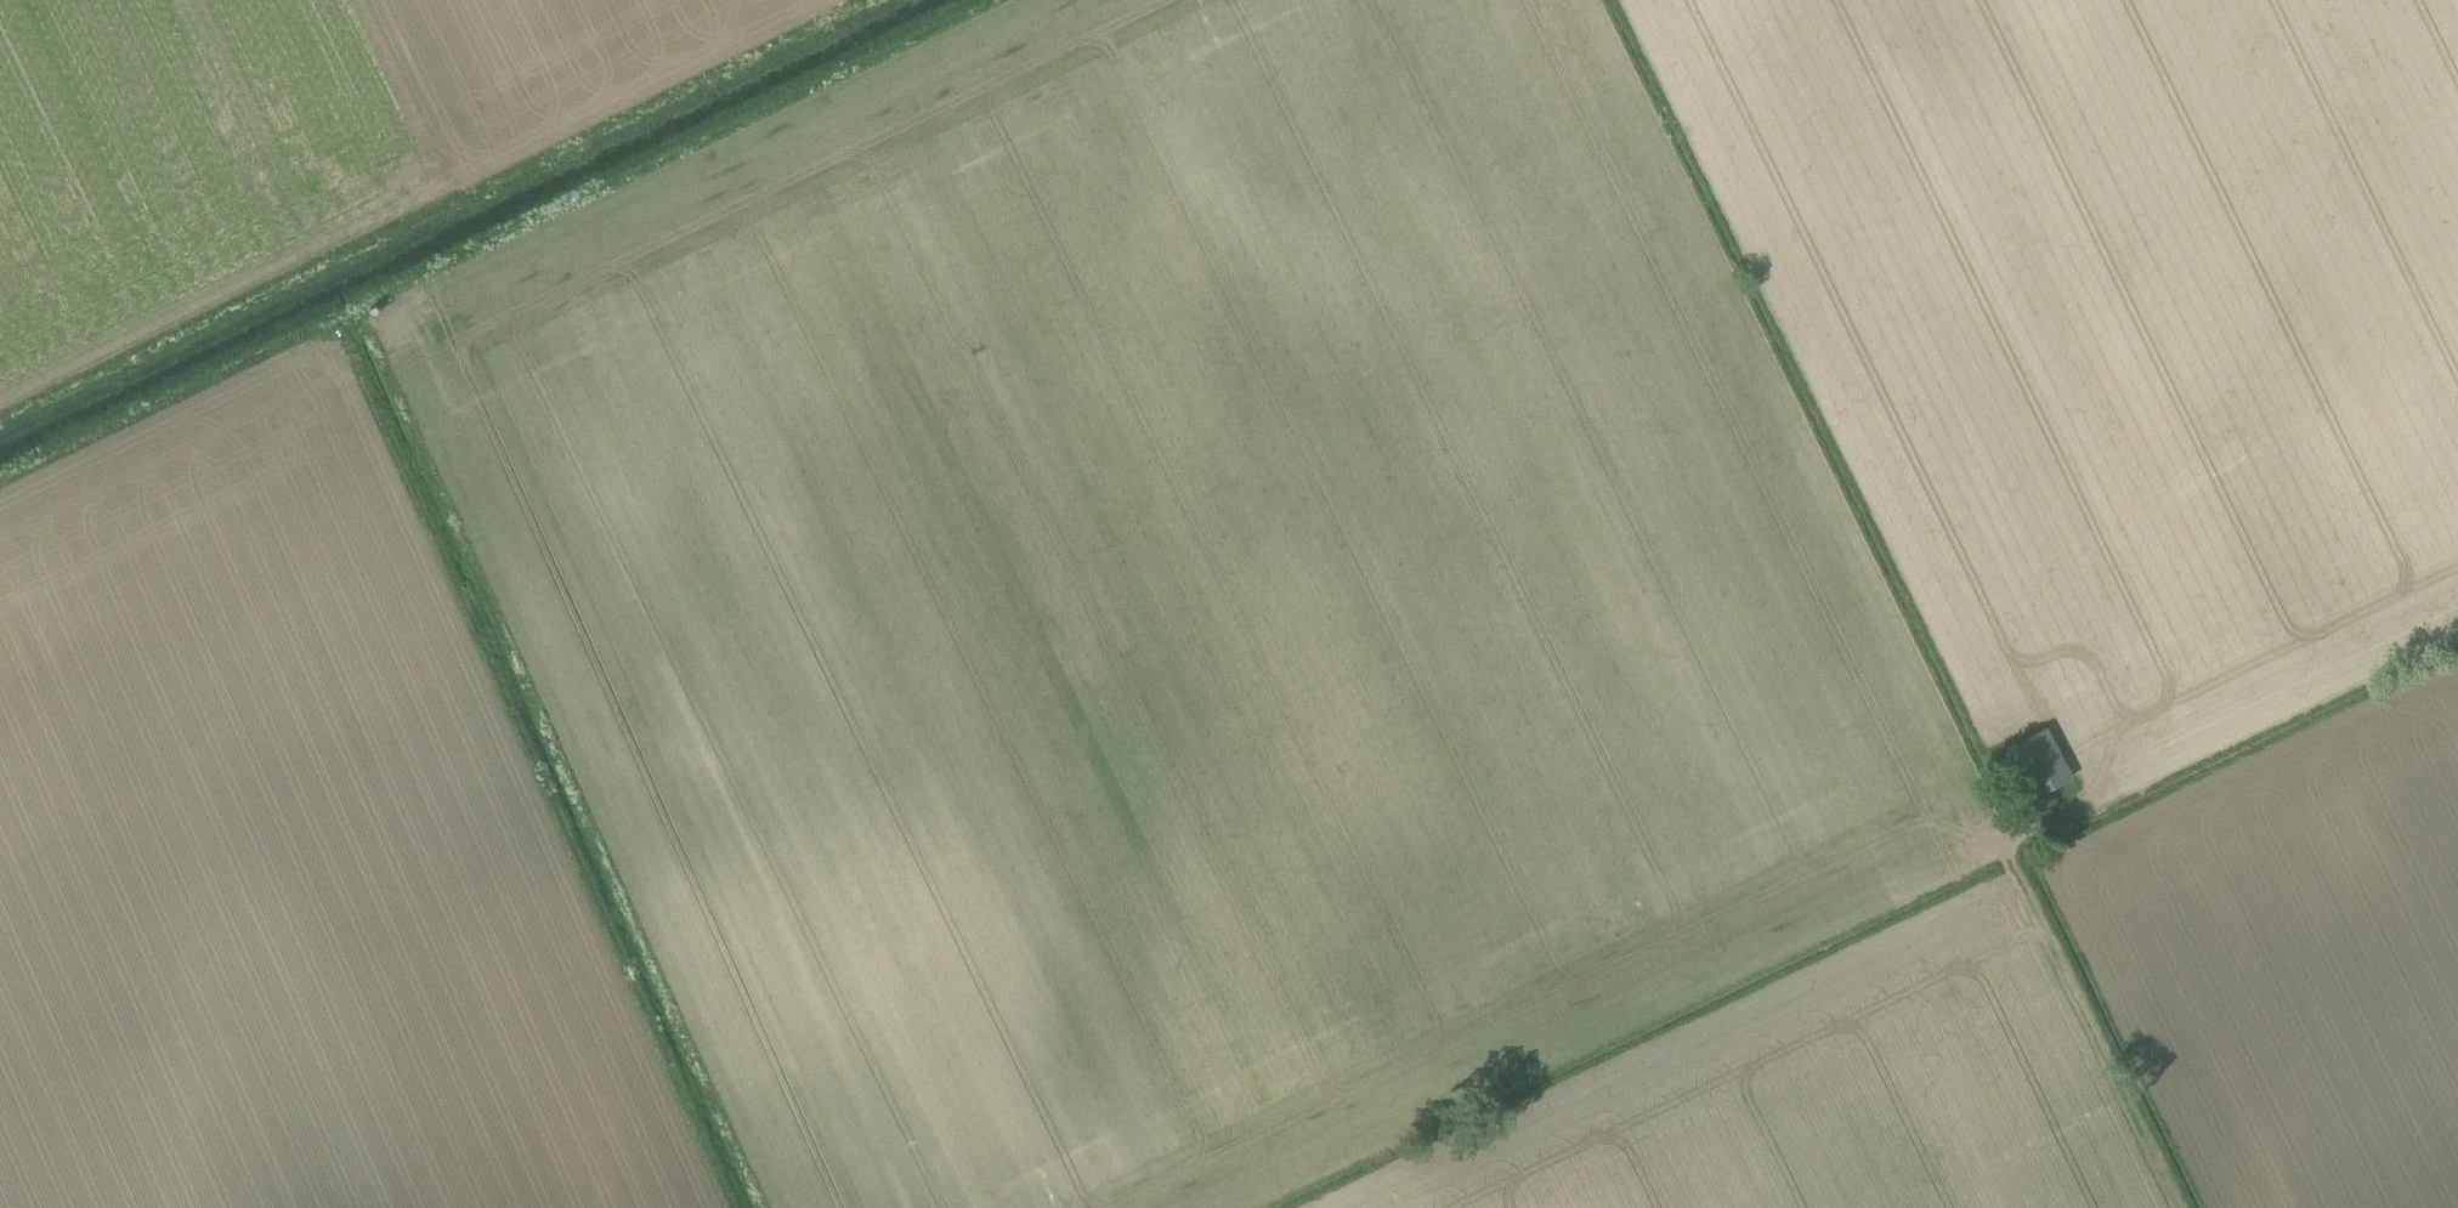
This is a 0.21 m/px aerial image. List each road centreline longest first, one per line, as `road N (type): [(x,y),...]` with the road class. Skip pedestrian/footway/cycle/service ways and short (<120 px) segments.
road 1 (track): [(2457,632),(1414,1124)]
road 2 (track): [(2009,842),(2188,1207)]

